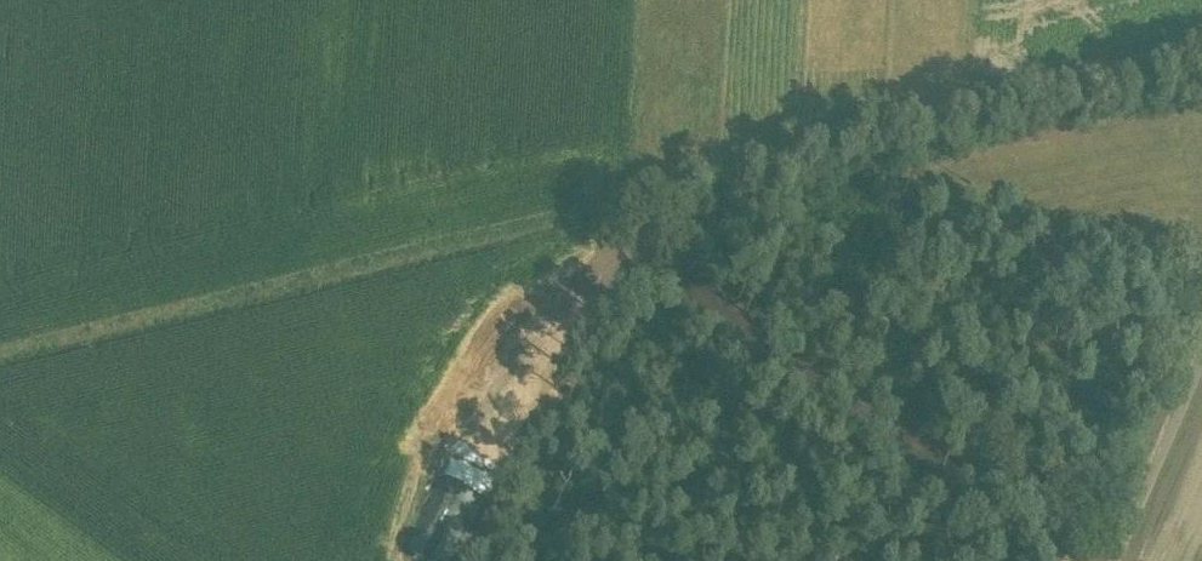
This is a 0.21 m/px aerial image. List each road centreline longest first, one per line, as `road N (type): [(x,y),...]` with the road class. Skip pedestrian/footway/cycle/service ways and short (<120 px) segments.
road 1 (unclassified): [(1116,560),(1201,363)]

